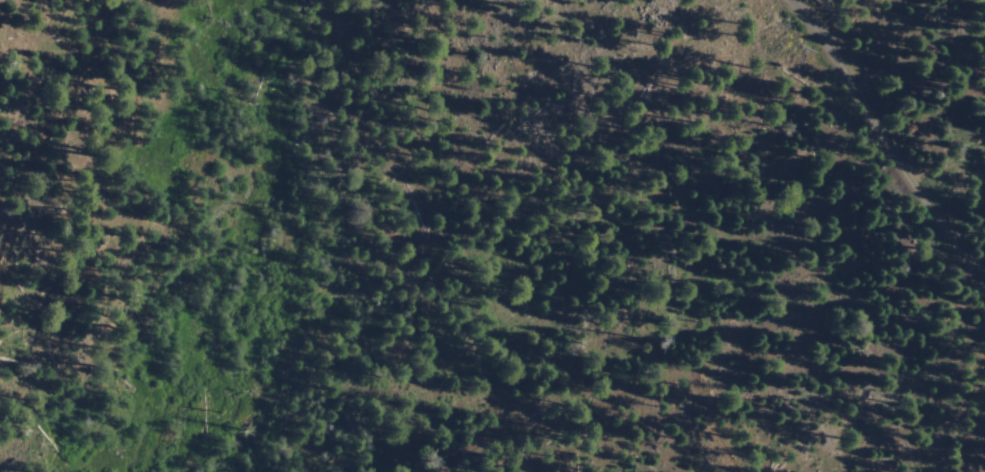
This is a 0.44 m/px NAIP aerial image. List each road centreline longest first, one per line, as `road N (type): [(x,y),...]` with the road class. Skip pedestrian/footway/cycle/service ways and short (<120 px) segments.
road 1 (track): [(788,0),(984,325)]
road 2 (track): [(0,38),(37,98),(38,140),(38,188),(0,280)]

